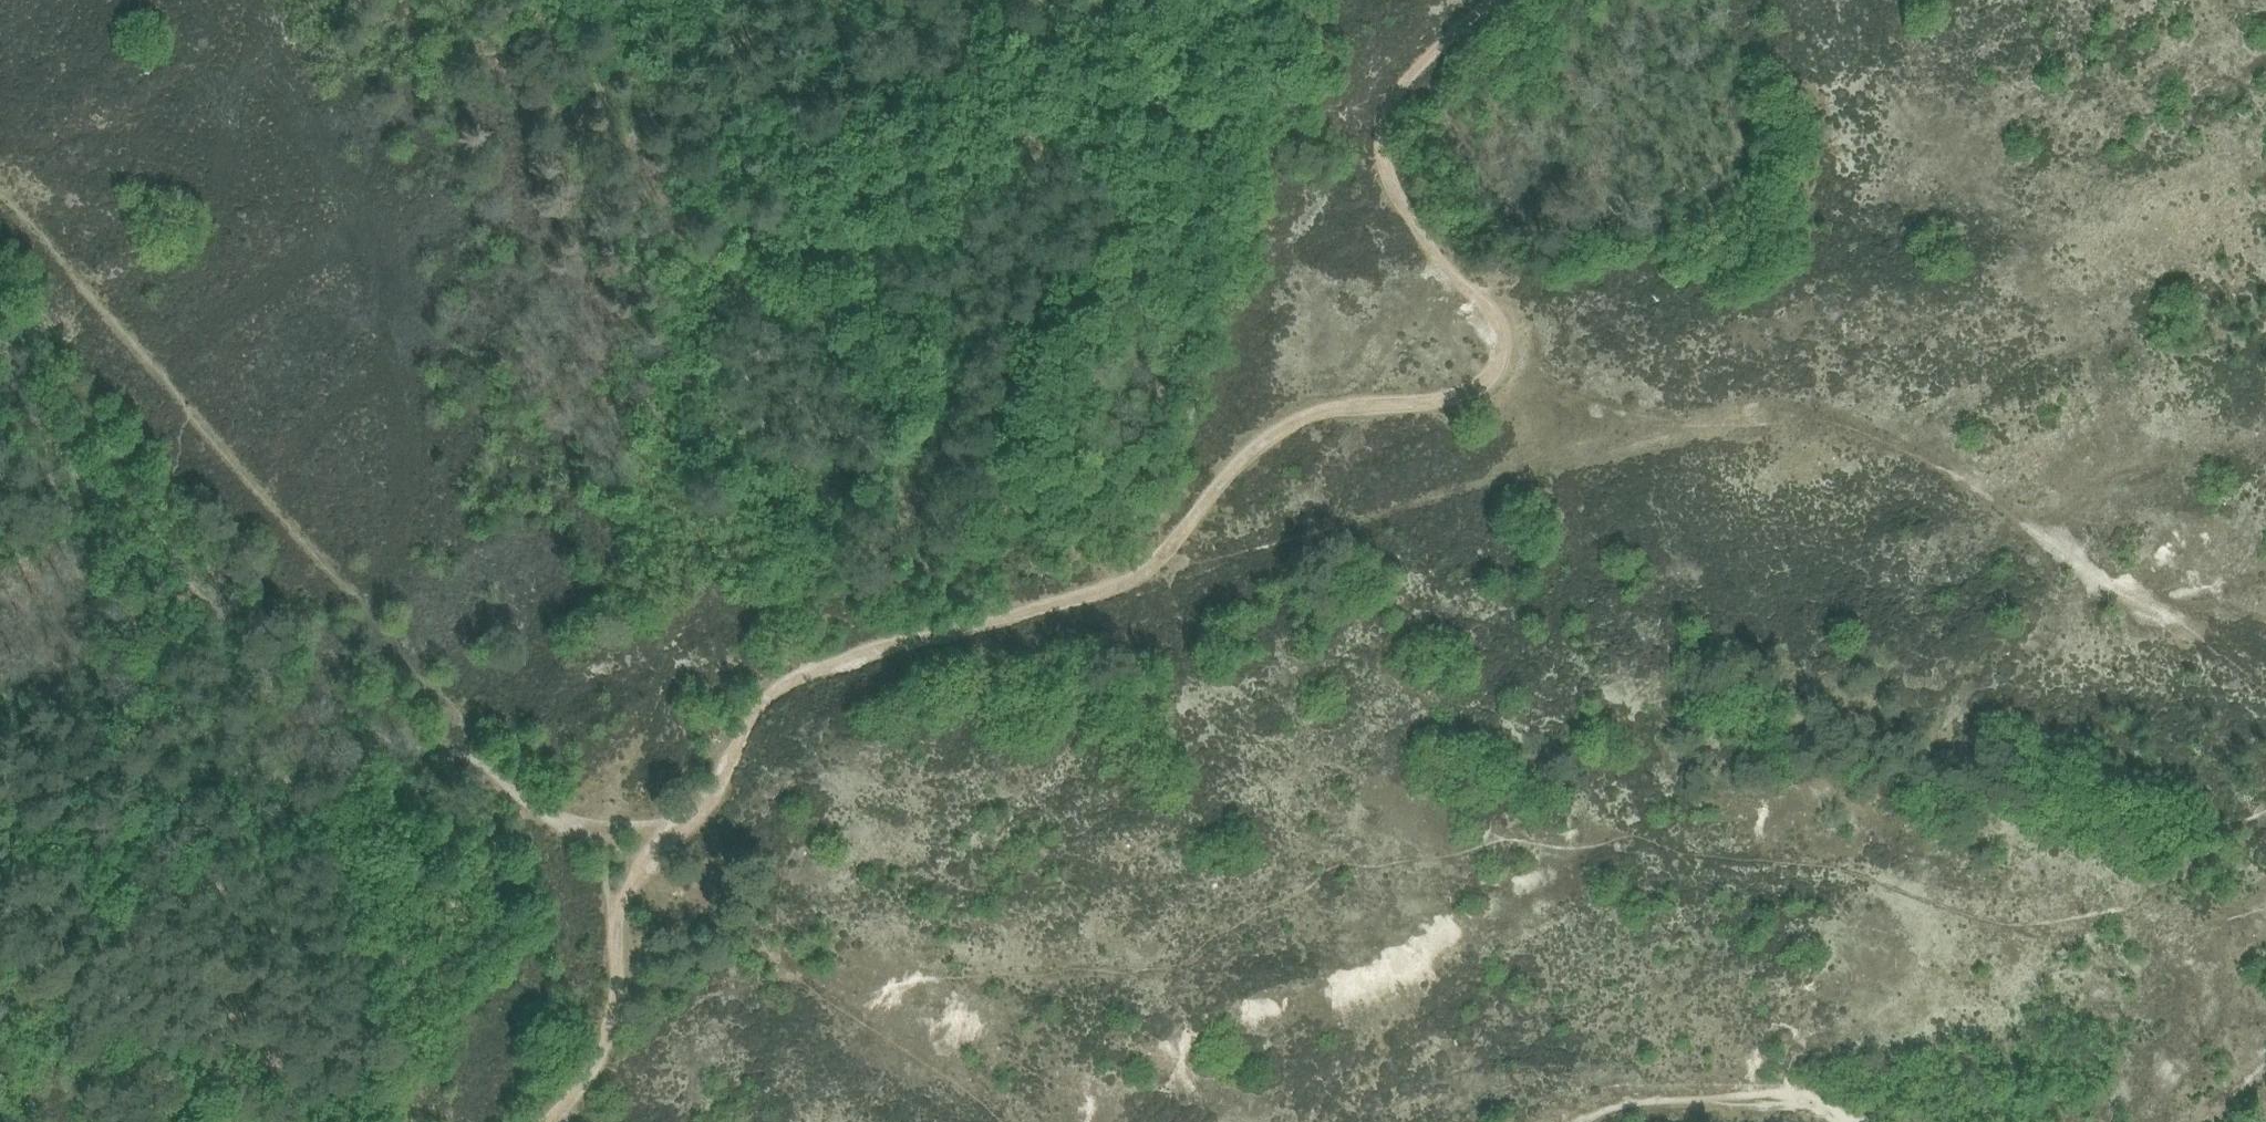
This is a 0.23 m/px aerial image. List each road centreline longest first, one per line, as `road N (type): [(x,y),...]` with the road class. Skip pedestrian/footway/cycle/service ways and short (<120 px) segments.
road 1 (track): [(639,864),(698,813),(761,702),(794,681),(900,639),(1107,594),(1136,580),(1271,437),(1334,413),(1482,383),(1497,355),(1495,330),(1391,181),(1384,132),(1395,103),(1508,0)]
road 2 (track): [(545,1121),(584,1080),(605,1037),(615,998),(615,913),(639,864),(473,766)]

